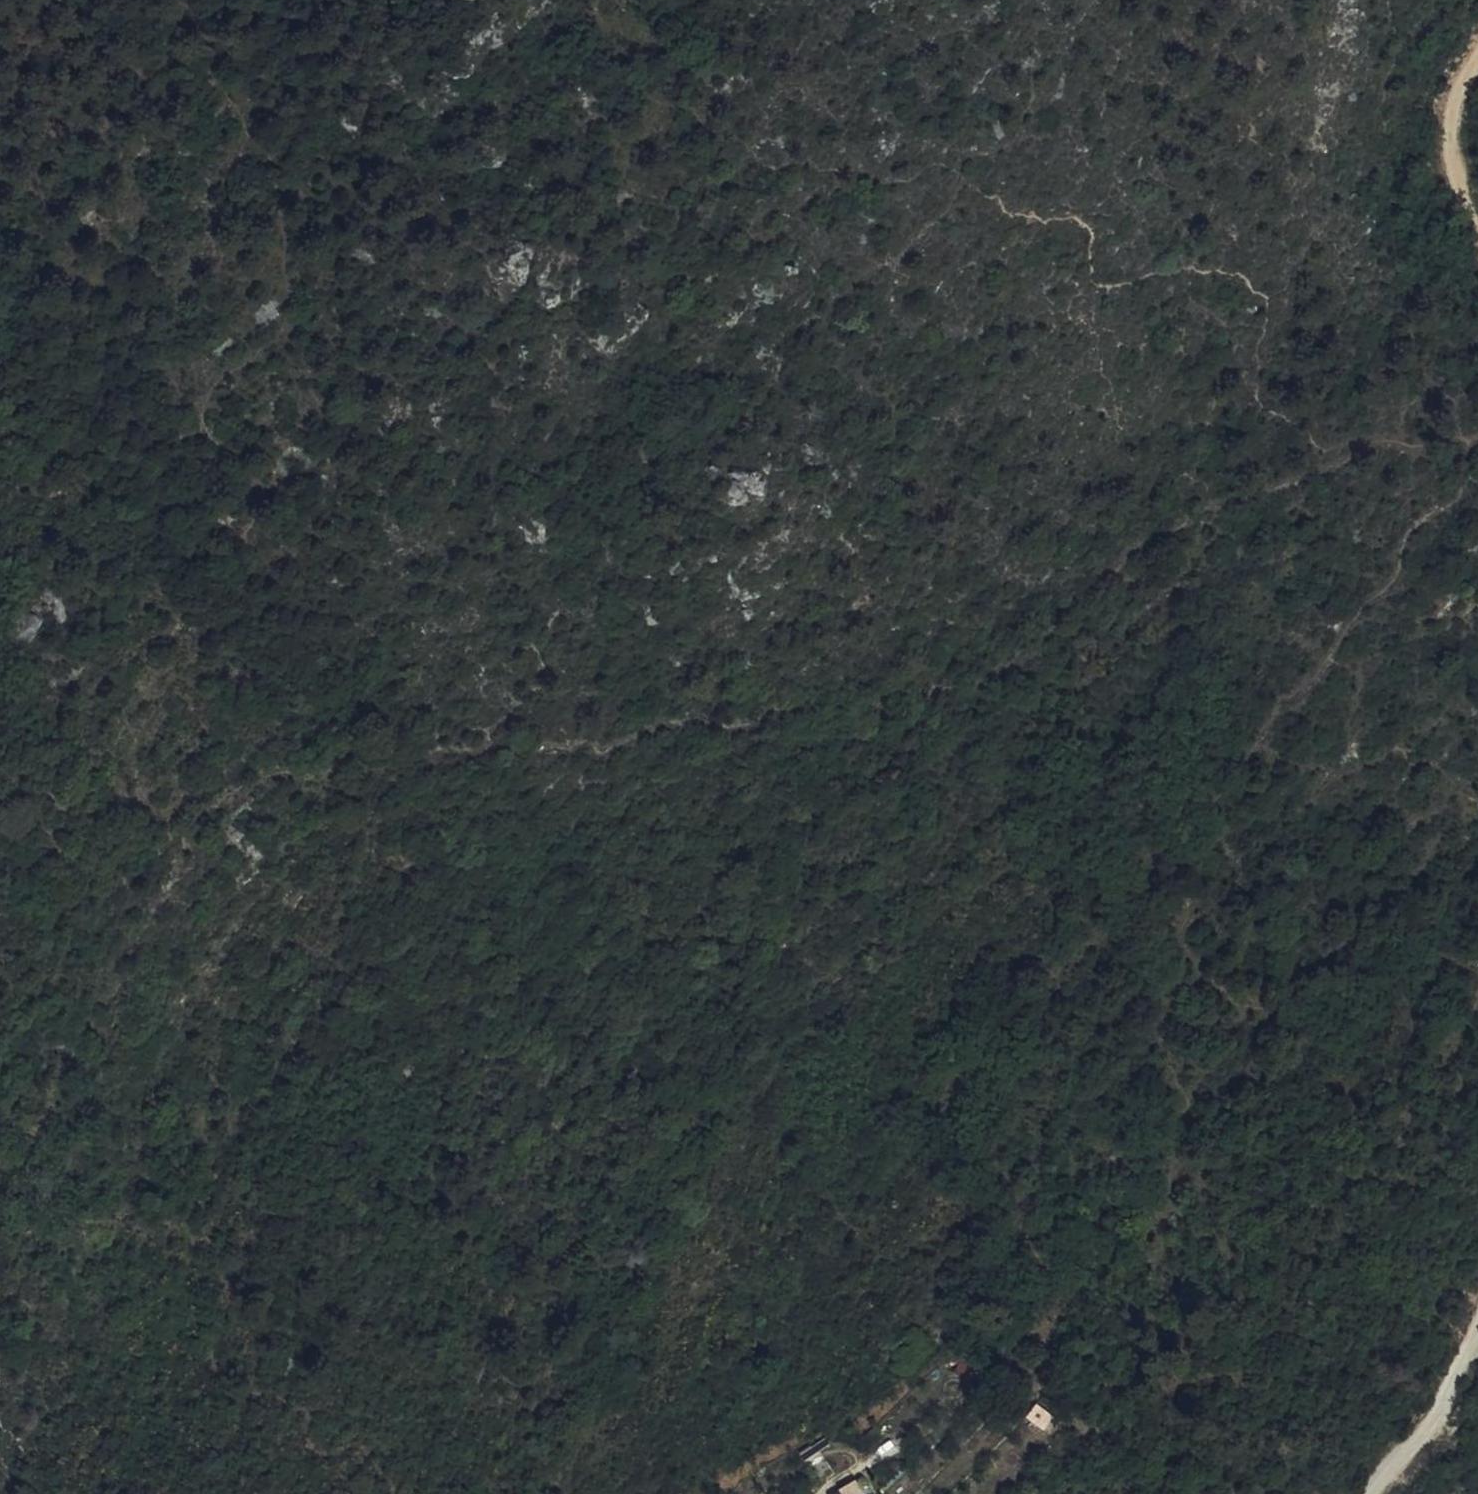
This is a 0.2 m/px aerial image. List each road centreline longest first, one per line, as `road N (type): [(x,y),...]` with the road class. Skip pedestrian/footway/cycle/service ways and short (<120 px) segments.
road 1 (track): [(1372,1493),(1446,1409),(1477,1331)]
road 2 (track): [(1477,222),(1453,177),(1449,115),(1477,56)]

